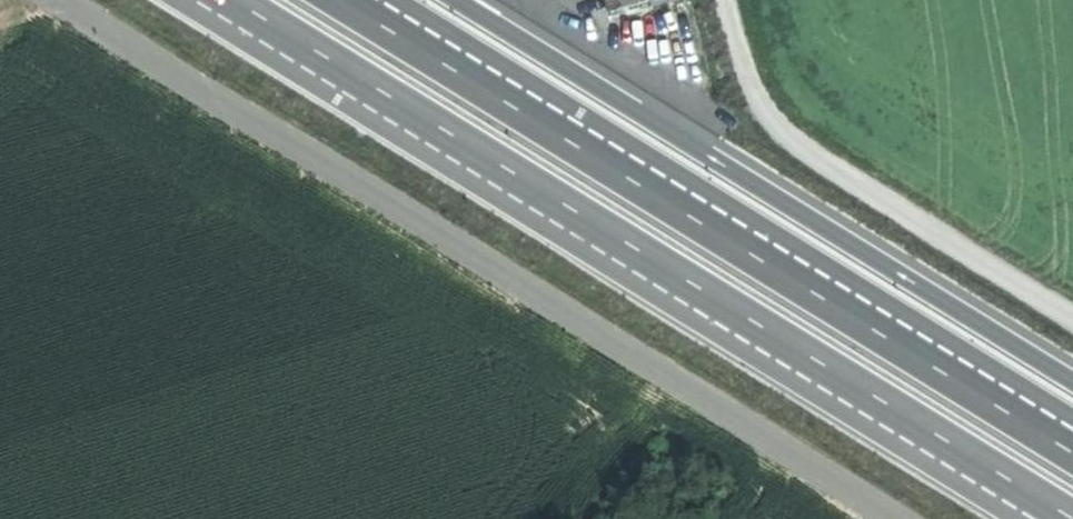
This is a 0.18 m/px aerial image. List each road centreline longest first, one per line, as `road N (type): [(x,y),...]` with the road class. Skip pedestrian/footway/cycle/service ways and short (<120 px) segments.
road 1 (trunk): [(234,0),(1072,518)]
road 2 (trunk): [(1072,455),(338,0)]
road 3 (secondary): [(1072,382),(454,0)]
road 4 (track): [(734,0),(782,179),(1072,362)]

